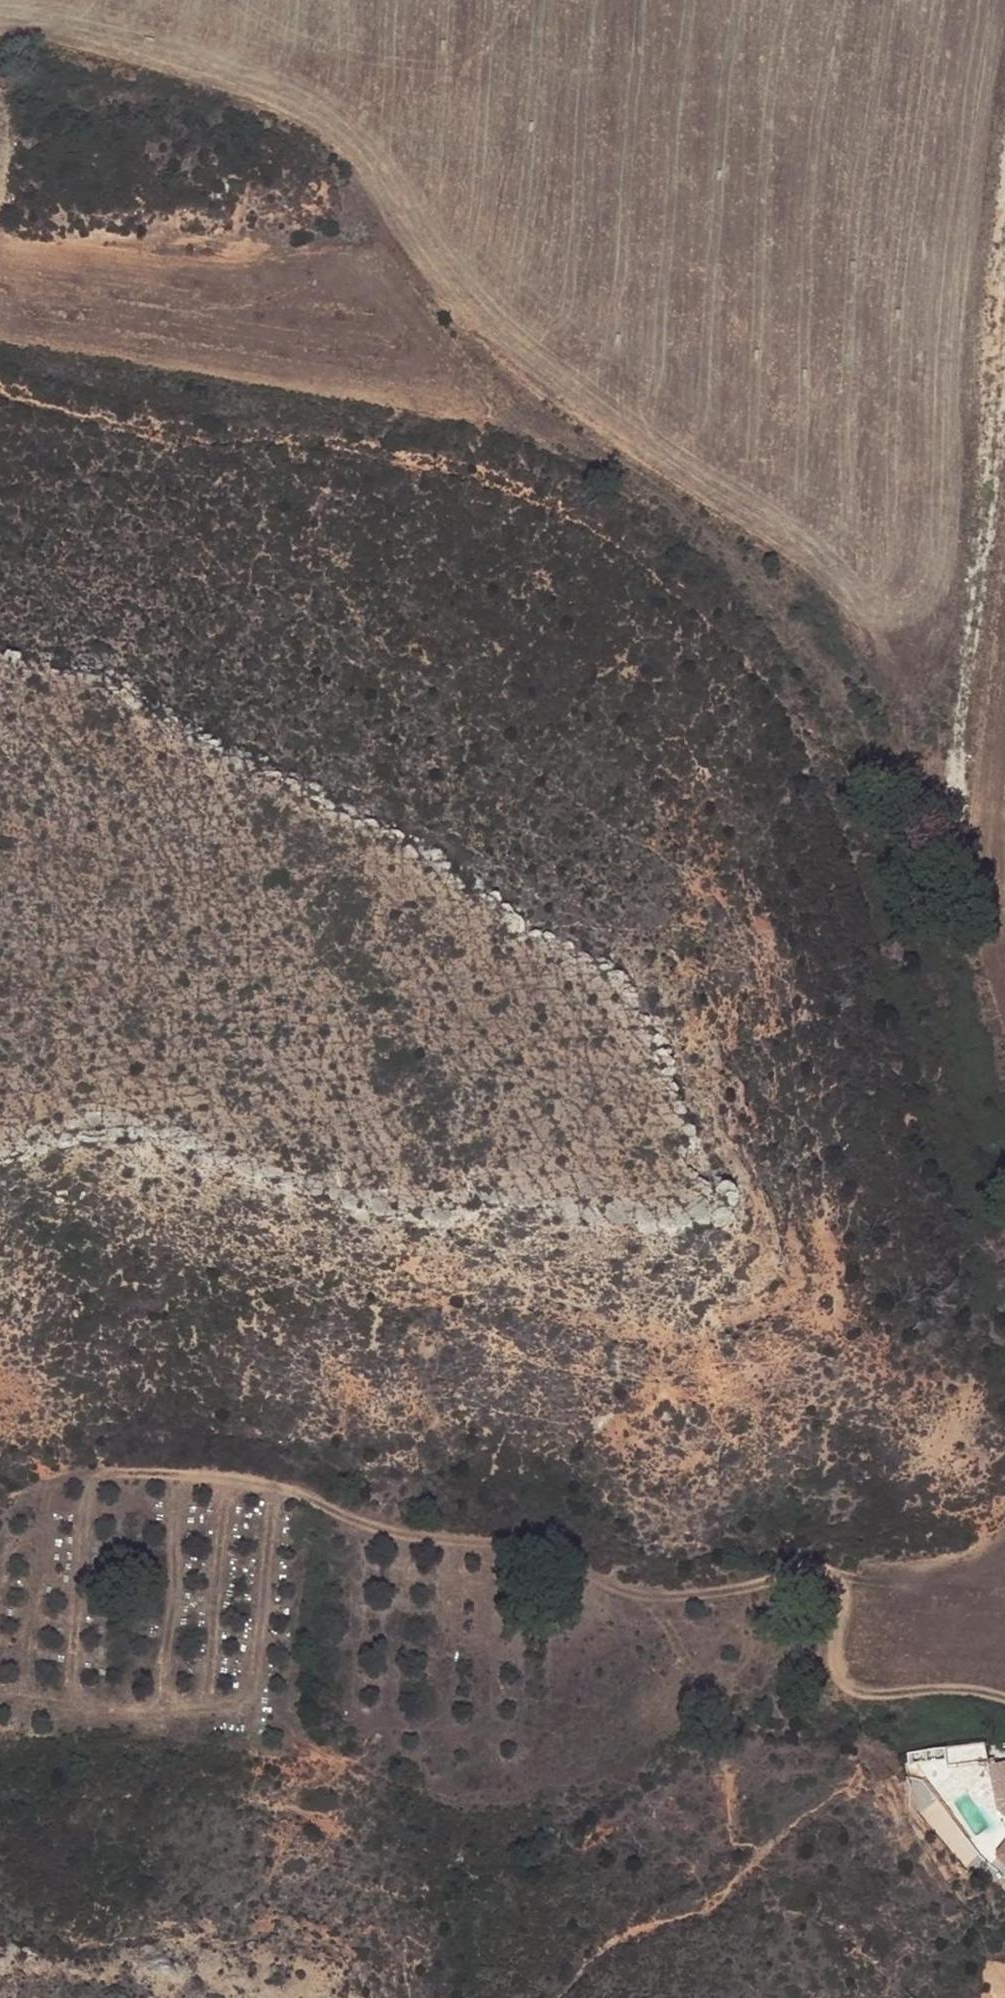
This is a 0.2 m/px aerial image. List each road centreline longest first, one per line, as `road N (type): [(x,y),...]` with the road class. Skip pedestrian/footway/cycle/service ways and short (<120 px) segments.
road 1 (track): [(0,1499),(103,1473),(229,1471),(311,1505),(566,1545),(705,1585),(954,1544),(987,1527),(1004,1505)]
road 2 (track): [(1004,1228),(982,1118),(950,1027),(931,847),(942,836),(1004,290)]
road 3 (track): [(558,1997),(595,1957),(641,1928),(690,1917),(732,1893),(814,1804),(861,1786),(881,1790),(894,1804),(904,1854),(924,1890)]
road 4 (track): [(419,1807),(324,1765),(114,1751),(32,1759),(0,1753)]

